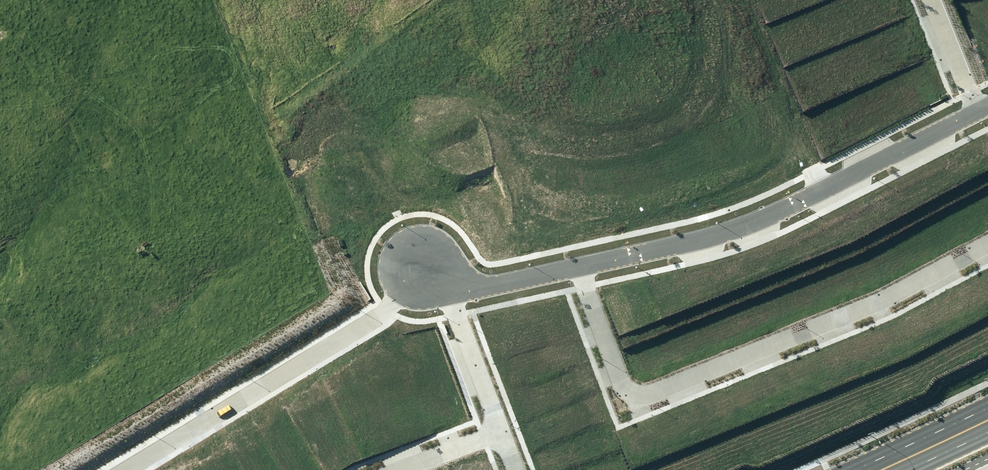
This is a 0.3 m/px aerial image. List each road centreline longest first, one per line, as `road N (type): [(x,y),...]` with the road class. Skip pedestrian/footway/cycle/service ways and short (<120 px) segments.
road 1 (residential): [(578,267),(634,396),(803,336),(987,247)]
road 2 (residential): [(979,110),(734,230),(578,267)]
road 3 (residential): [(124,469),(332,348),(388,306),(417,267)]
road 4 (residential): [(447,285),(500,431)]
road 5 (secondary): [(854,469),(987,407)]
road 6 (residential): [(578,267),(487,286),(447,285)]
road 7 (residential): [(979,110),(932,0)]

